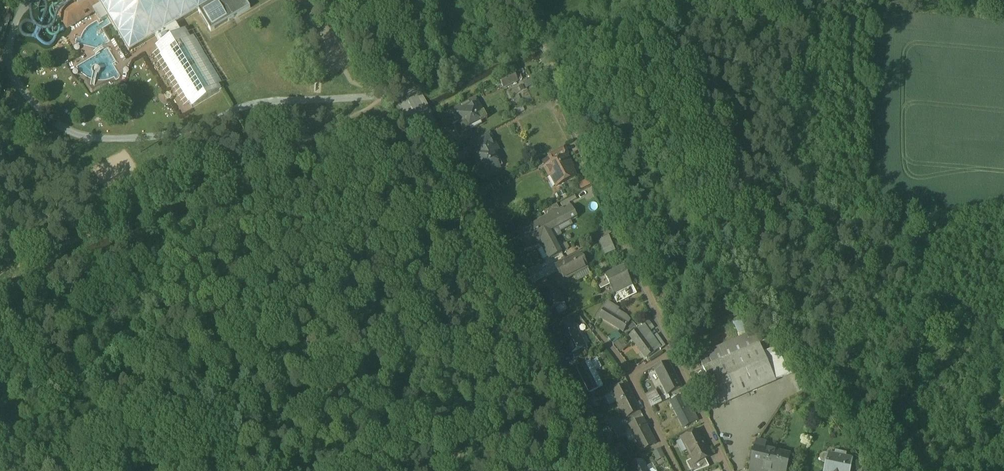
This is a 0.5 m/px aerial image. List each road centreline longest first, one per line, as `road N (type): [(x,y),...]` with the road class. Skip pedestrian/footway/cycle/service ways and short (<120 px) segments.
road 1 (tertiary): [(608,470),(353,0)]
road 2 (residential): [(674,353),(574,119)]
road 3 (residential): [(728,470),(674,353)]

